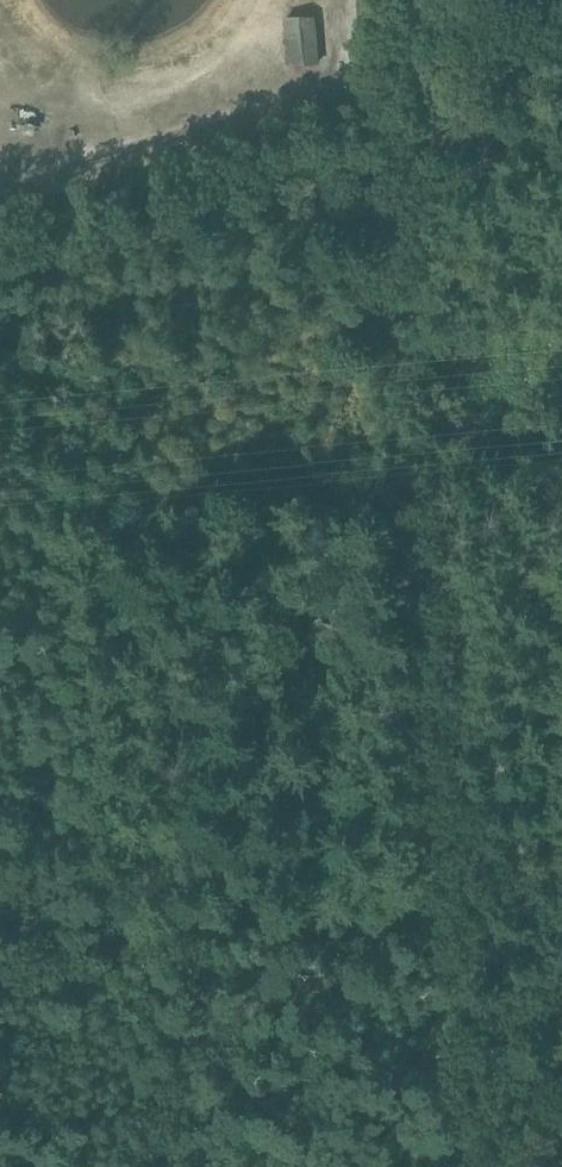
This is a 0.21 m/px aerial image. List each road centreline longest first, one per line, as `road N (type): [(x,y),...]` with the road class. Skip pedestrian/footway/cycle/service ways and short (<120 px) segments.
road 1 (track): [(367,152),(422,886),(419,1026)]
road 2 (track): [(559,874),(0,940)]
road 3 (track): [(431,1166),(419,1026),(559,874)]

